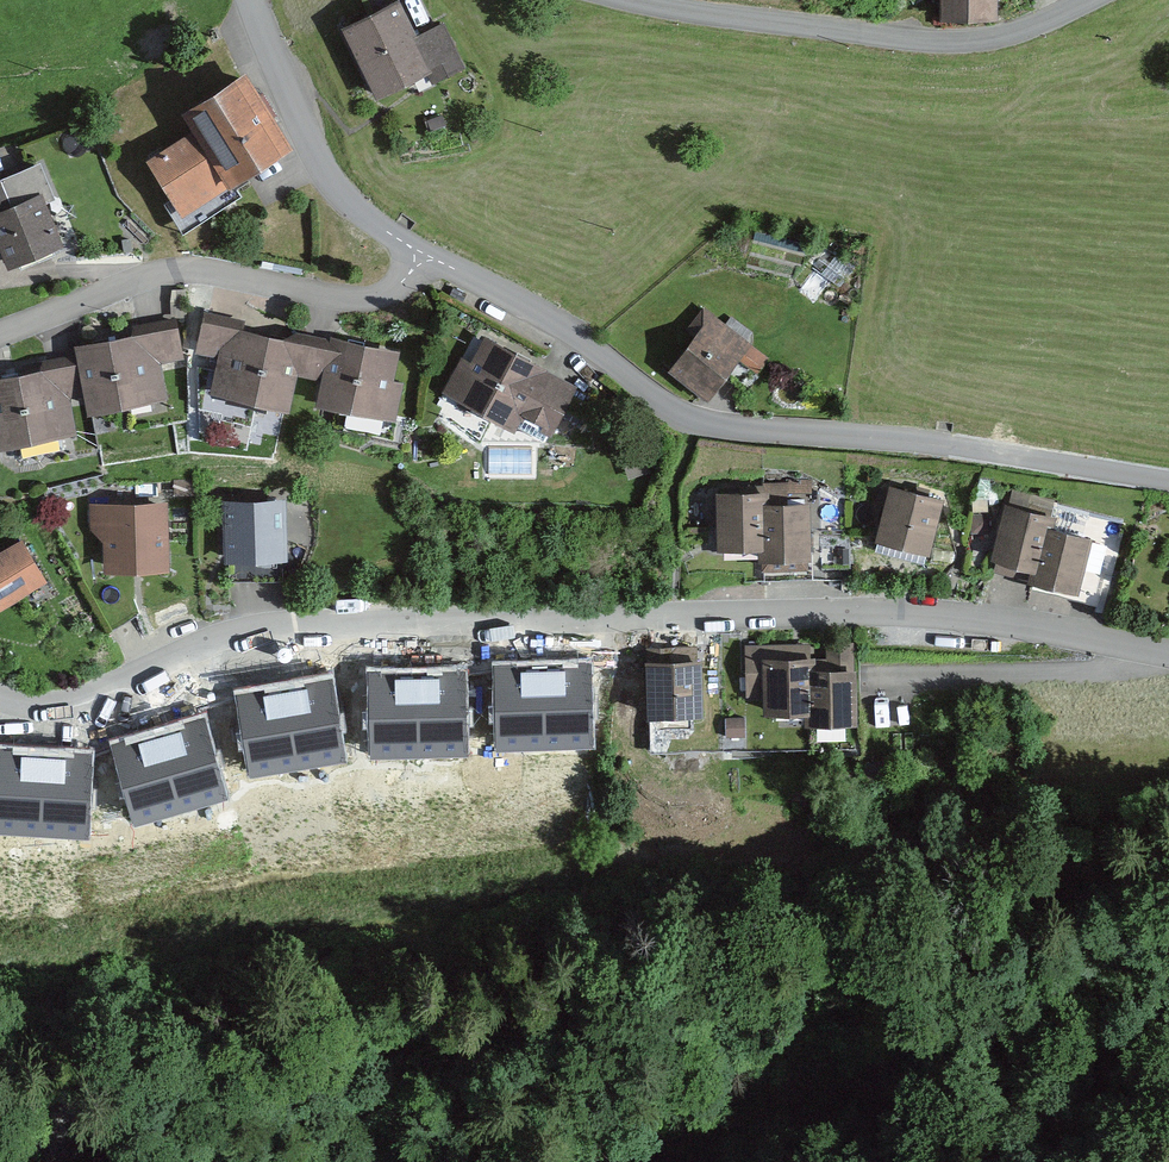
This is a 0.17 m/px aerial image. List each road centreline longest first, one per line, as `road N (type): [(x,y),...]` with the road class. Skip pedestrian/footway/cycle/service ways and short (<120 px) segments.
road 1 (tertiary): [(1168,479),(687,418),(513,301),(414,255)]
road 2 (residential): [(0,335),(158,281),(208,279),(361,302),(388,292),(414,255)]
road 3 (unclassified): [(1083,0),(1033,23),(957,40),(669,0)]
road 4 (tertiary): [(414,255),(337,187),(249,0)]

